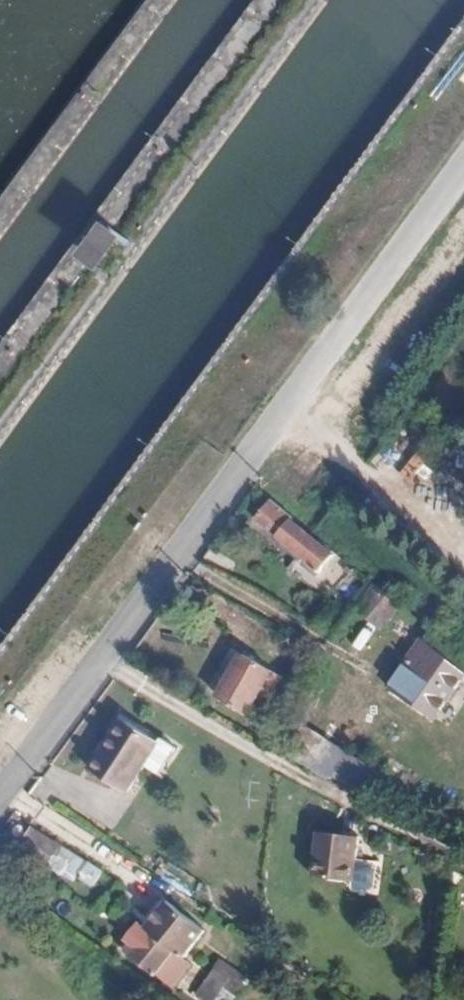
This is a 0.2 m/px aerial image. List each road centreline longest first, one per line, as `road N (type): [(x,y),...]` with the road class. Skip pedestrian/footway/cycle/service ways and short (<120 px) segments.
road 1 (residential): [(0,803),(463,156)]

